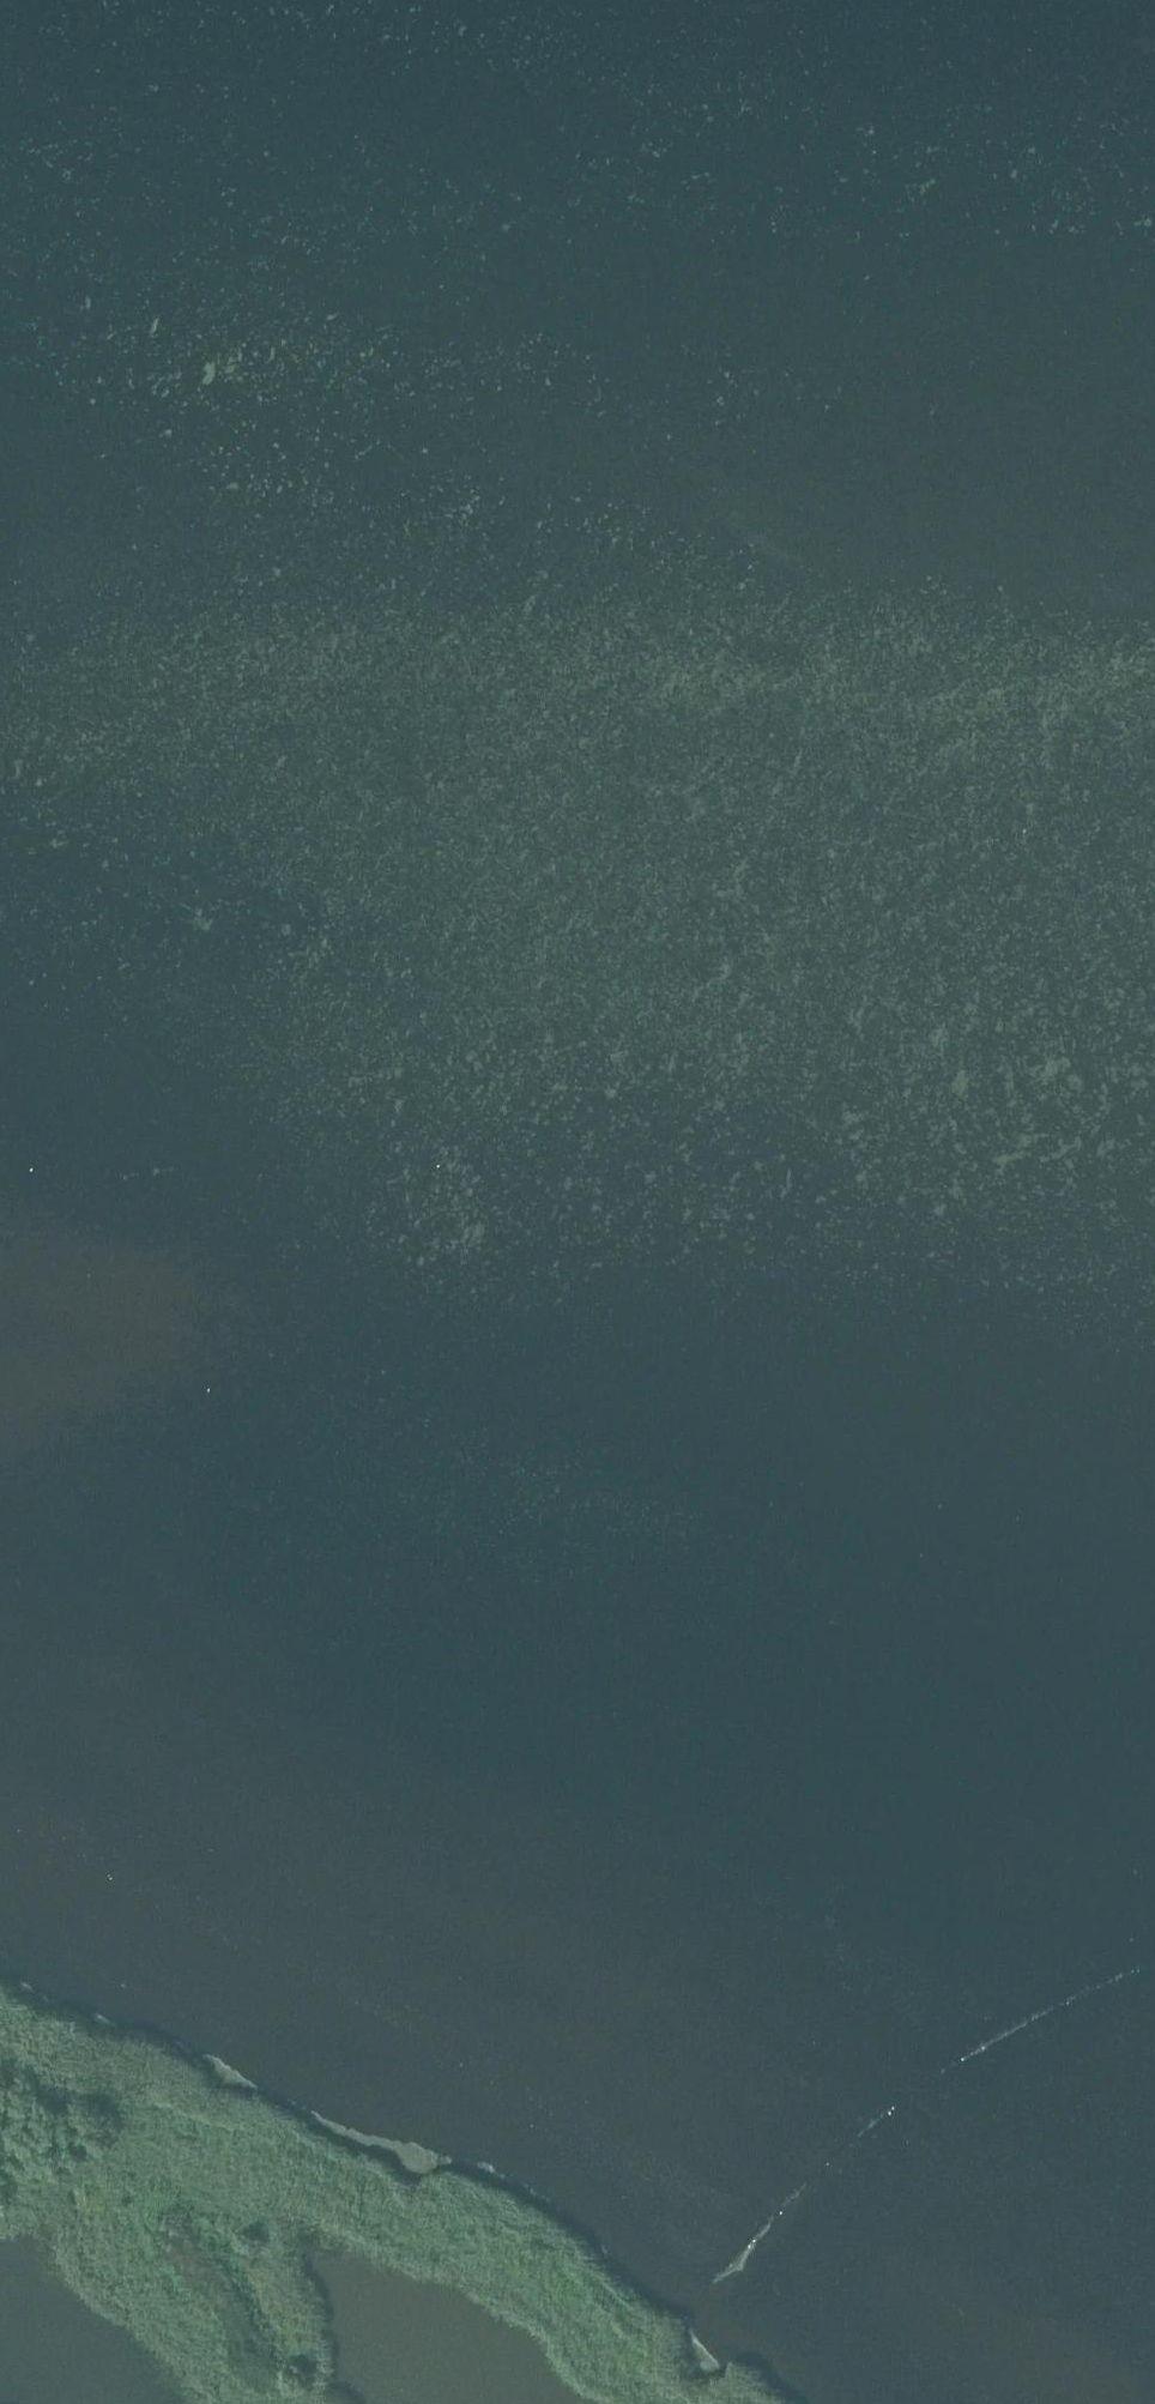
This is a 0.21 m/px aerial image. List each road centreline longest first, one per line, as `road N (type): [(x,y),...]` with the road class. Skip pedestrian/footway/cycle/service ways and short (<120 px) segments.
road 1 (track): [(262,2403),(214,2289),(91,2156)]

